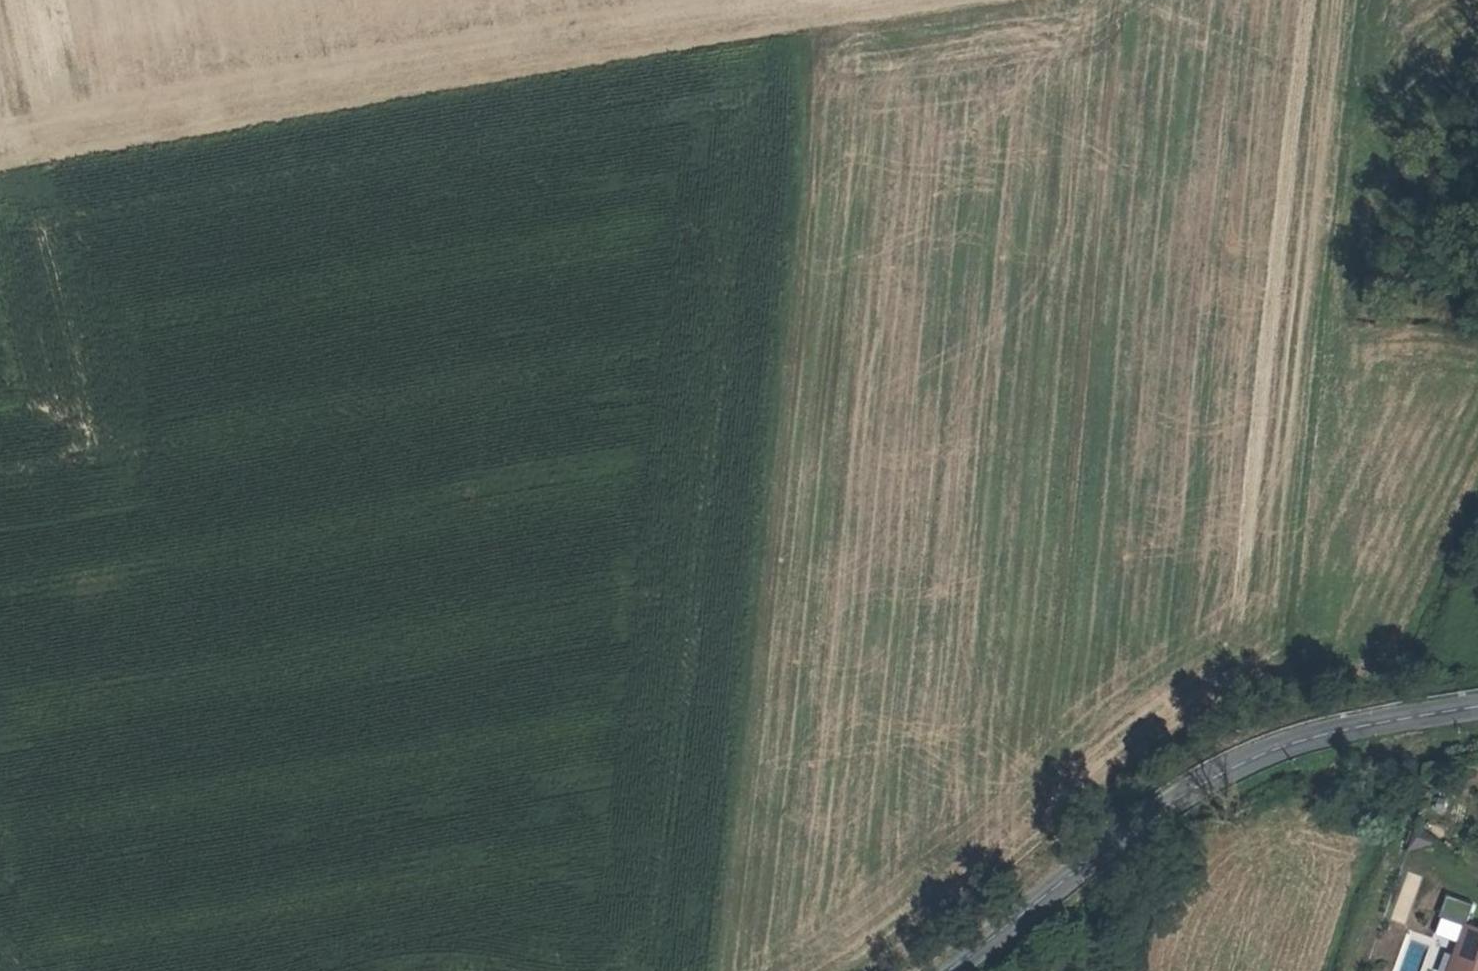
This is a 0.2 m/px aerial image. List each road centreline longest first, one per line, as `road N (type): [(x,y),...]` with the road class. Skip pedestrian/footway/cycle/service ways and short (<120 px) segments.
road 1 (tertiary): [(1477,706),(1283,746),(1189,789),(946,970)]

